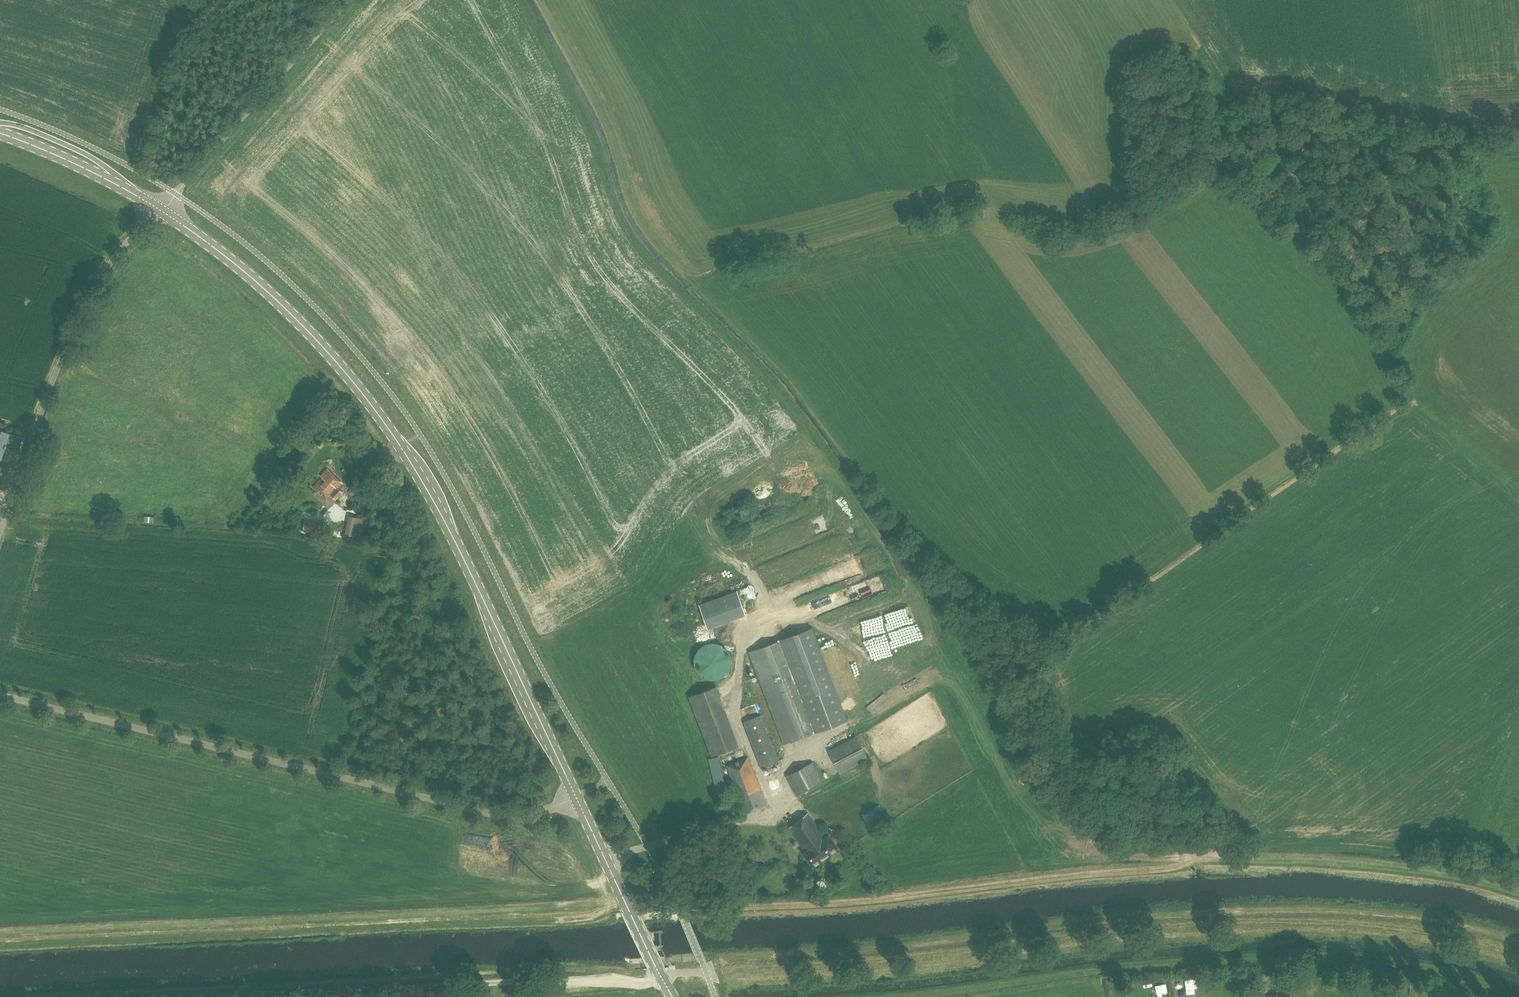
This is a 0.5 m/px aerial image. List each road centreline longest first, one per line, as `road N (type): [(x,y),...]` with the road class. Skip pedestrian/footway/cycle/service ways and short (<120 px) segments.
road 1 (track): [(629,909),(792,905),(1190,860),(1393,867),(1518,893)]
road 2 (secondary): [(577,797),(453,535),(380,416),(280,302),(158,209)]
road 3 (track): [(629,909),(0,937)]
road 4 (unclassified): [(577,797),(533,815),(494,814),(0,694)]
road 5 (track): [(212,996),(661,977)]
road 6 (unclassified): [(0,531),(74,335),(111,266),(158,209)]
road 7 (secondary): [(673,996),(577,797)]
road 8 (track): [(178,195),(305,52)]
road 9 (secondary): [(158,209),(0,133)]

